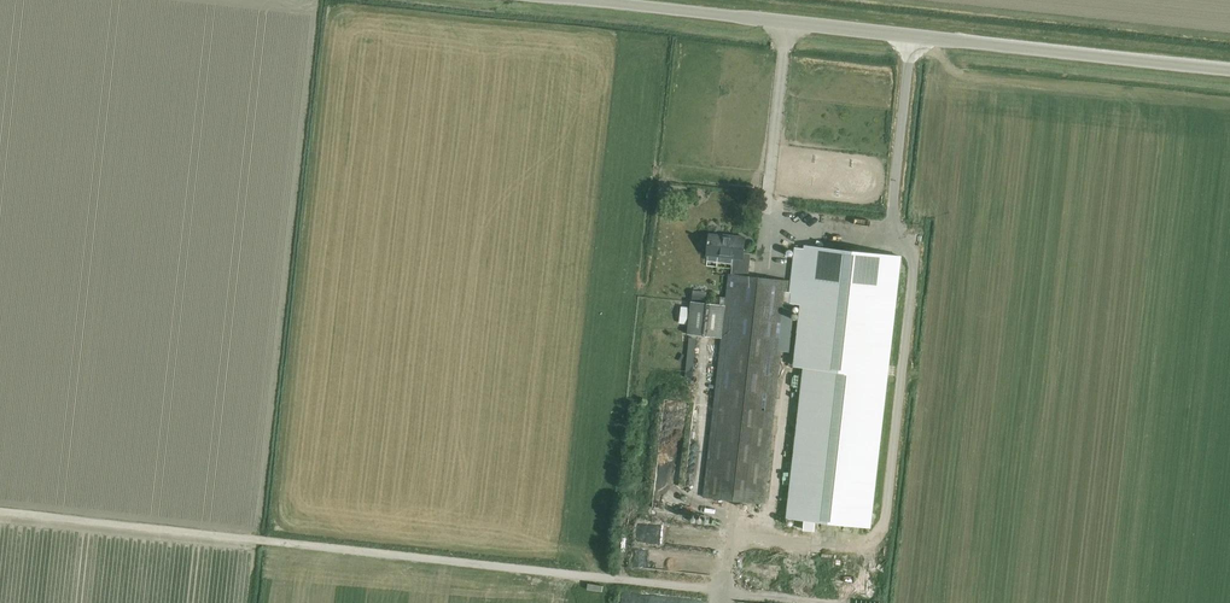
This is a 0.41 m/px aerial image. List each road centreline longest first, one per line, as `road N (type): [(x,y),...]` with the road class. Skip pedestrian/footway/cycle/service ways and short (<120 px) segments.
road 1 (unclassified): [(1229,69),(584,0)]

